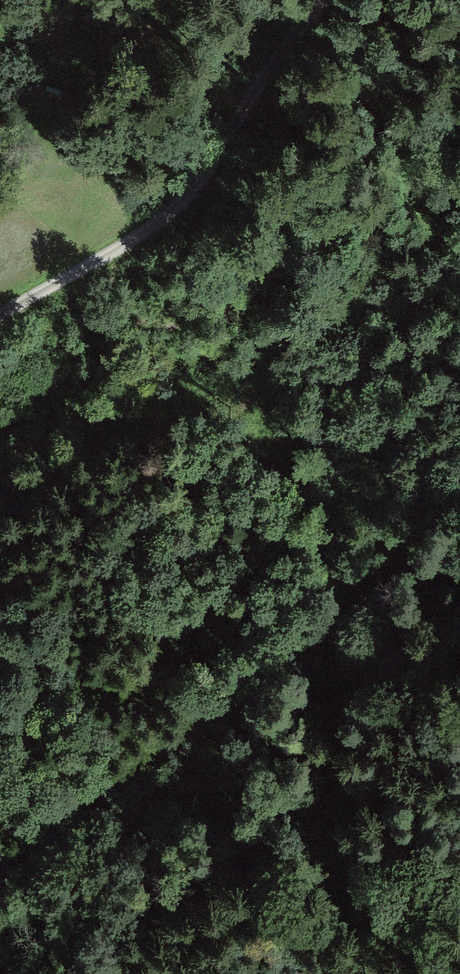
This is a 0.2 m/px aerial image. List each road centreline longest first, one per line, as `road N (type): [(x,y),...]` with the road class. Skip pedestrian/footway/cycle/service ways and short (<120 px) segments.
road 1 (track): [(330,0),(273,67),(210,176),(179,208),(0,318)]
road 2 (track): [(0,860),(277,667)]

